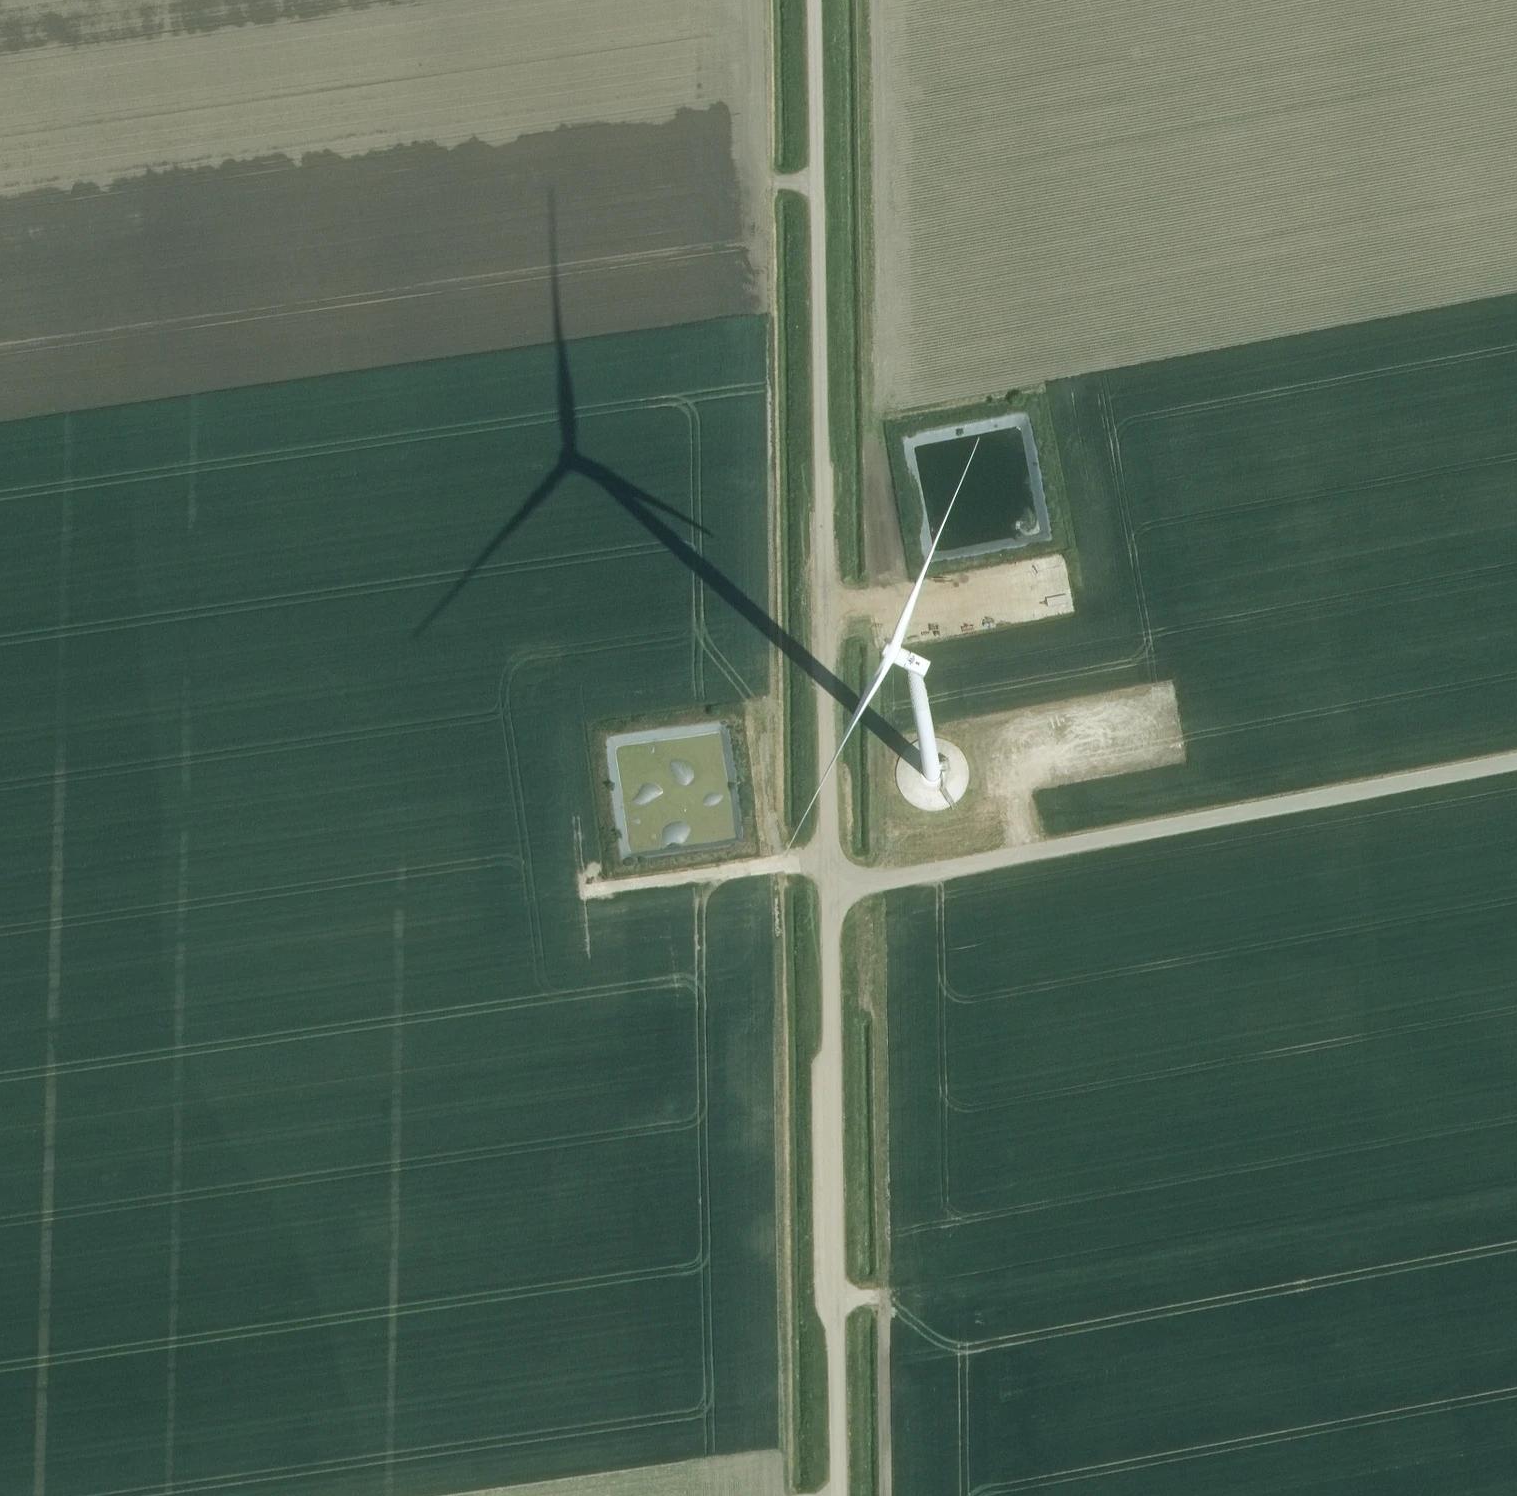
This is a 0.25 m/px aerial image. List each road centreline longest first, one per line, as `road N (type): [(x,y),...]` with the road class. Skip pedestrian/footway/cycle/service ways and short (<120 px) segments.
road 1 (unclassified): [(836,1495),(811,0)]

